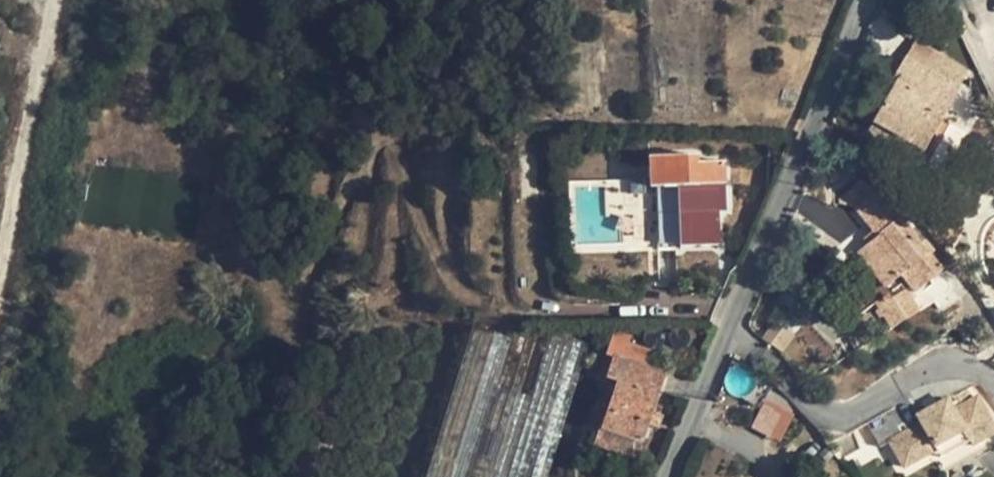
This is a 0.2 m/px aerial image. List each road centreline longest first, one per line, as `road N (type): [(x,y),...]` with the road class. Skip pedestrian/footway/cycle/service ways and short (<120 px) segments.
road 1 (residential): [(864,0),(669,476)]
road 2 (track): [(0,268),(51,0)]

